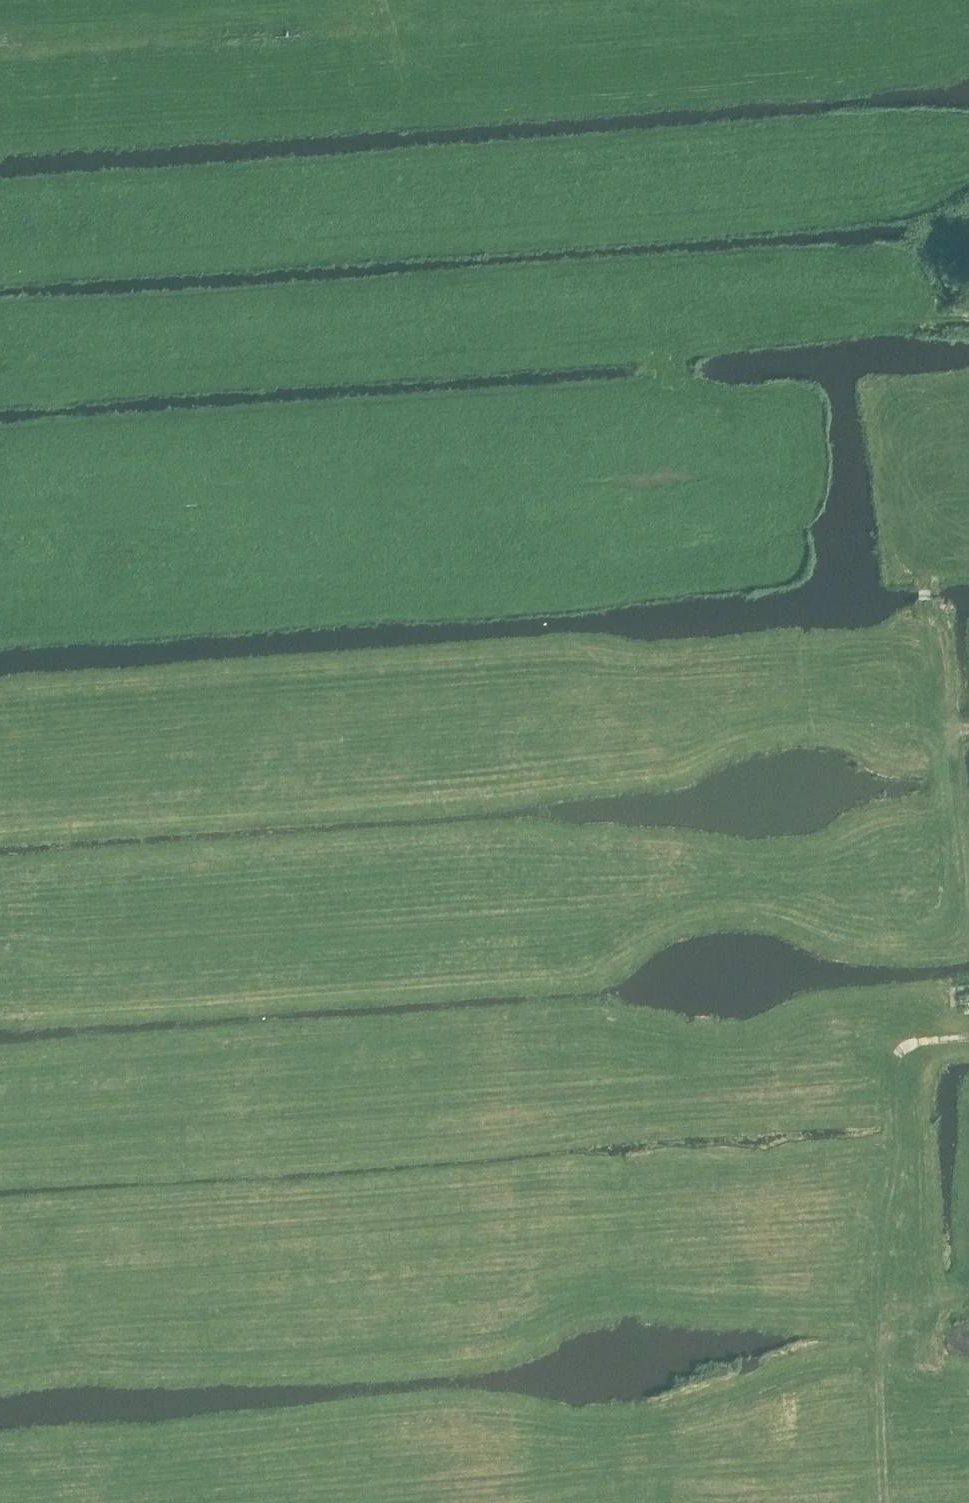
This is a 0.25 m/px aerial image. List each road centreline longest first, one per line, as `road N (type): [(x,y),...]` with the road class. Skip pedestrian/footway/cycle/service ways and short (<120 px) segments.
road 1 (track): [(968,1037),(916,1043),(900,1054),(887,1081),(893,1148),(879,1354),(880,1381),(968,1387)]
road 2 (track): [(880,1381),(885,1502)]

